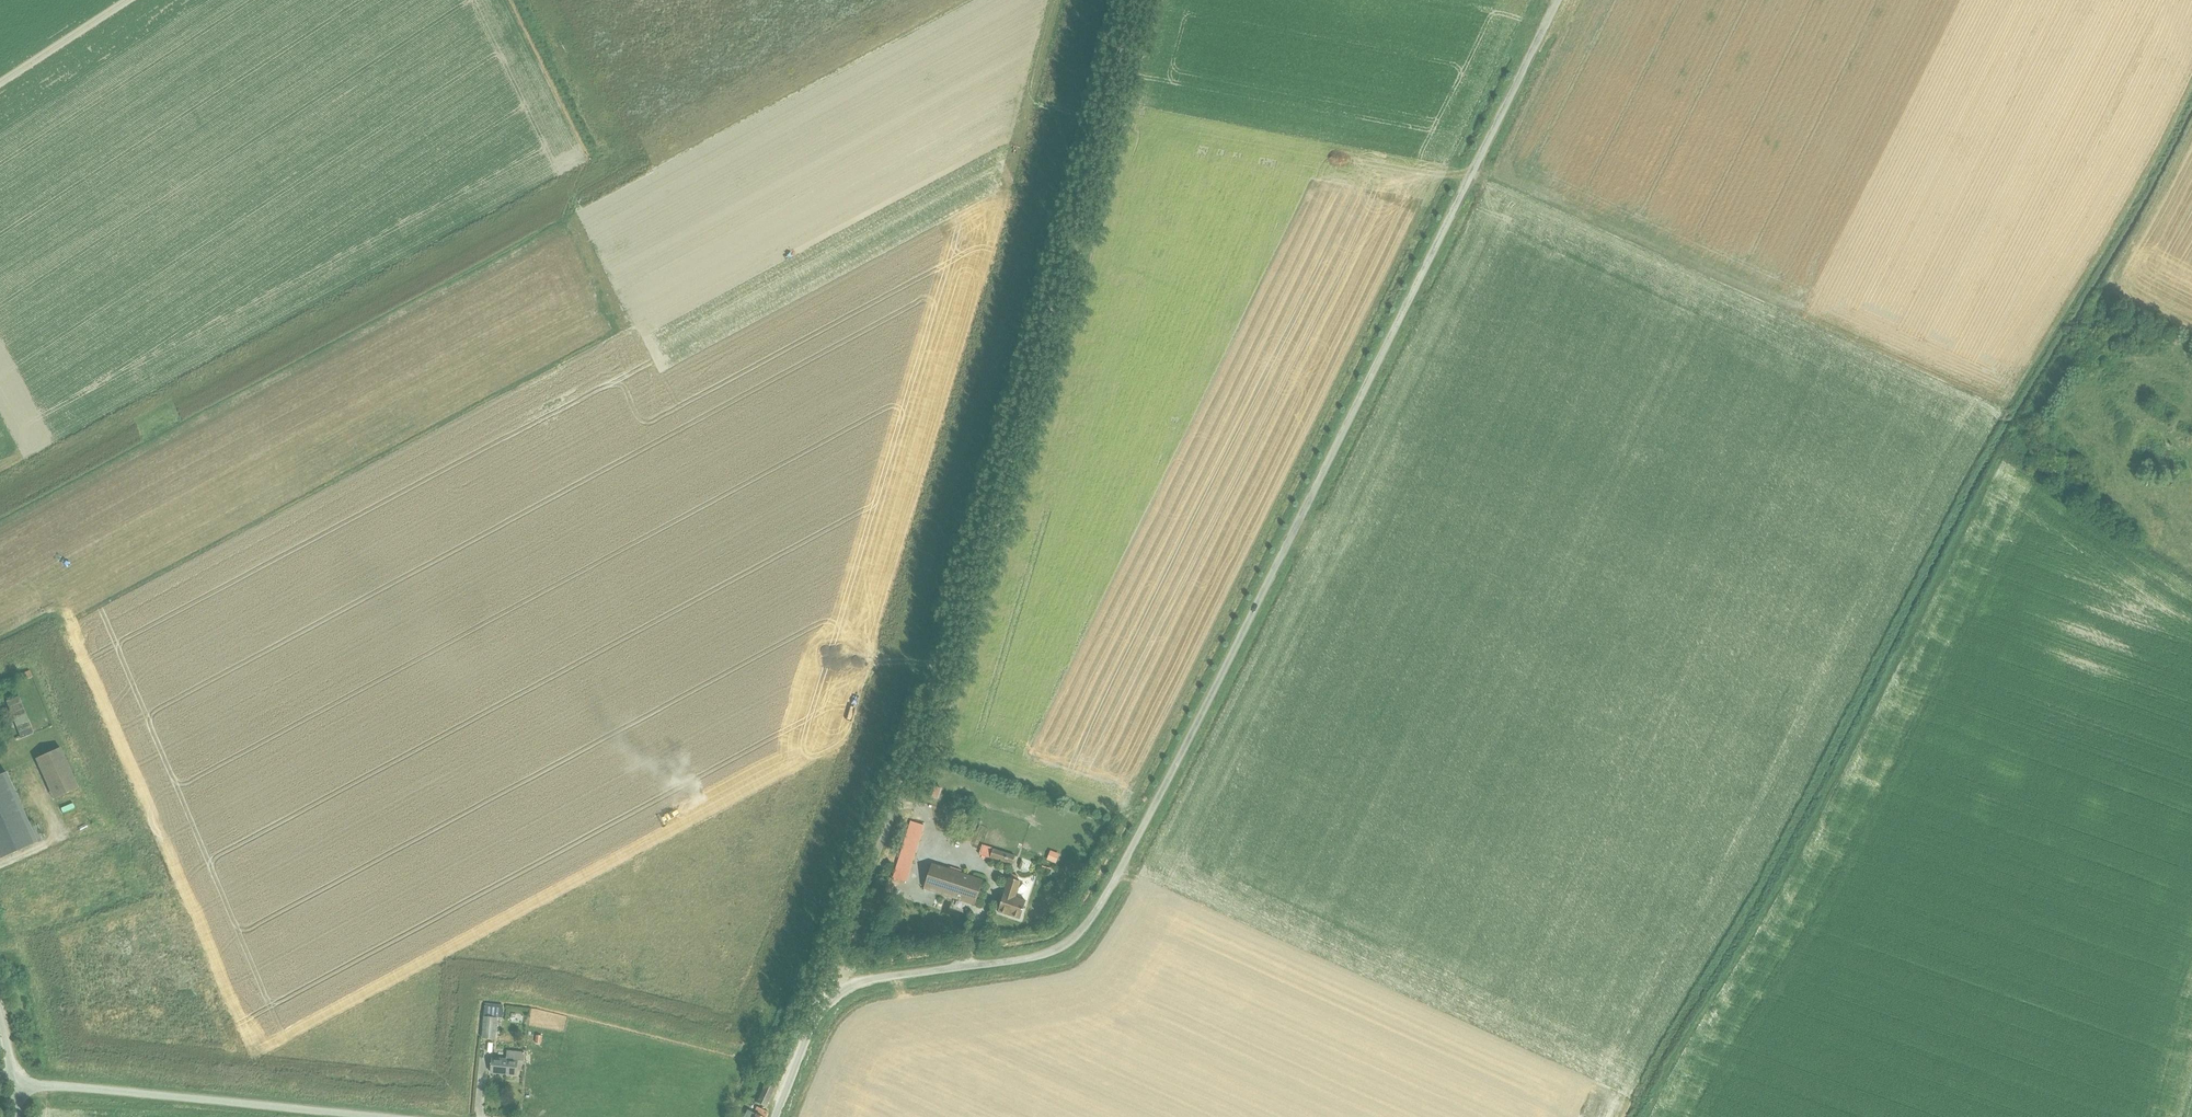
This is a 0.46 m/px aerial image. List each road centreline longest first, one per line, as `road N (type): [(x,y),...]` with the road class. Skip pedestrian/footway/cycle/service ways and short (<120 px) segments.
road 1 (unclassified): [(773,1116),(815,1015),(836,994),(876,977),(1043,955),(1092,915),(1557,0)]
road 2 (unclassified): [(379,1116),(17,1087)]

